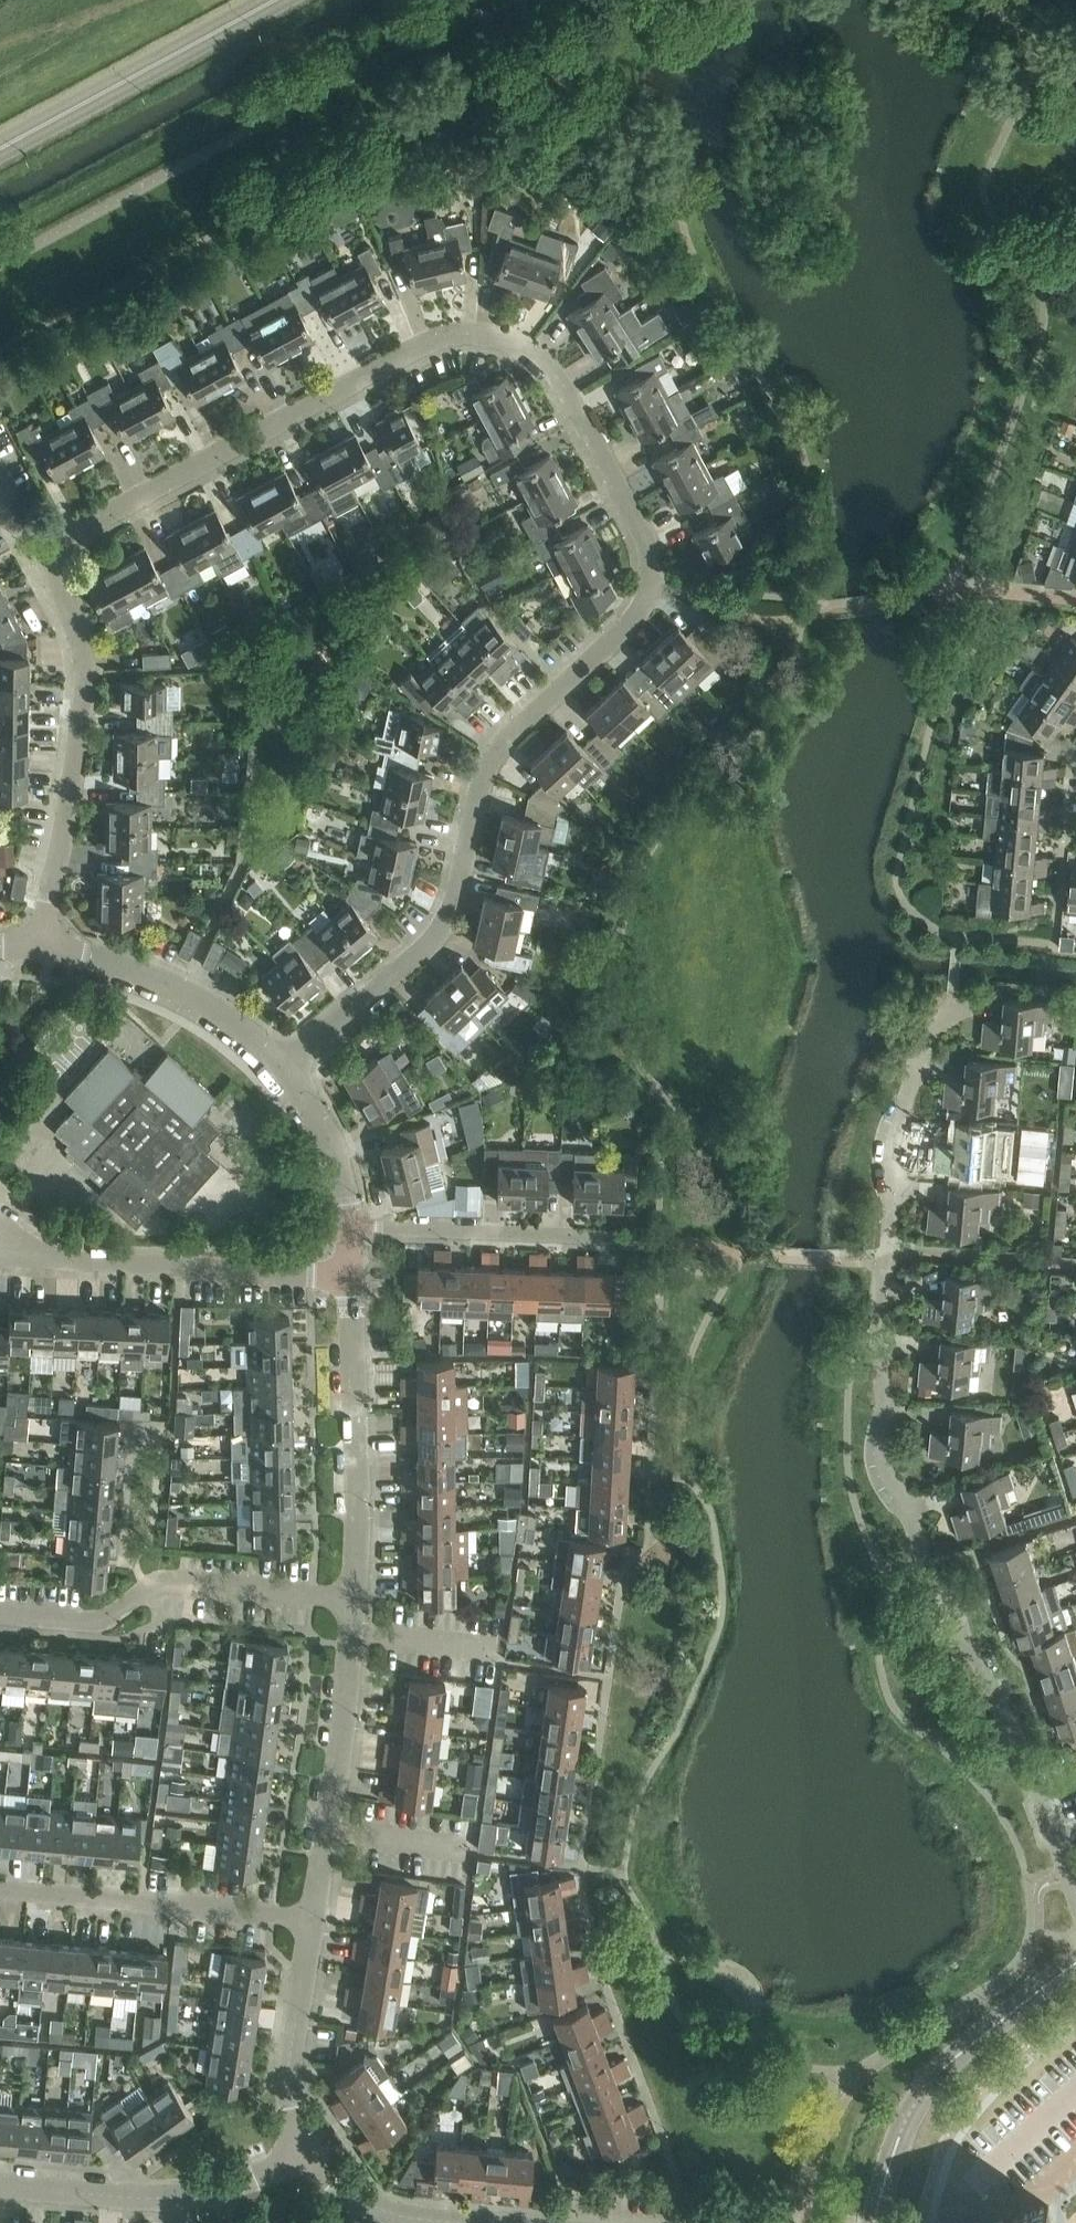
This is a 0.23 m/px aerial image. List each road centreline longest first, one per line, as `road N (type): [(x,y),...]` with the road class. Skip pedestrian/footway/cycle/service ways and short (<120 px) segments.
road 1 (residential): [(48,562),(72,536),(281,419),(446,336),(484,333),(548,360),(644,533),(653,582),(648,599),(499,748),(484,776),(454,911),(432,942),(282,1069)]
road 2 (residential): [(1070,1876),(1013,1726),(933,1587),(910,1508),(882,1459),(879,1326),(896,1135),(923,1048),(950,1012),(952,995)]
road 3 (residential): [(43,941),(84,687),(80,640),(48,562)]
road 4 (residential): [(0,1612),(104,1618),(148,1588),(182,1582),(355,1599)]
road 5 (residential): [(0,1248),(100,1265),(351,1278)]
road 6 (tertiary): [(878,2222),(910,2112),(936,2071),(1075,1965)]
road 7 (residential): [(315,1919),(332,1833),(355,1599)]
road 8 (residential): [(355,1599),(351,1278)]
road 9 (residential): [(0,1891),(315,1919)]
road 10 (residential): [(0,2183),(200,2195),(302,2161)]
road 11 (tertiary): [(260,0),(0,142)]
road 12 (residential): [(645,1242),(352,1230)]
road 13 (residential): [(282,1069),(225,1018),(171,986),(43,941)]
road 14 (residential): [(302,2161),(287,2080),(315,1919)]
road 15 (residential): [(352,1230),(344,1165),(317,1109),(282,1069)]
road 16 (residential): [(430,2222),(369,2204),(302,2161)]

